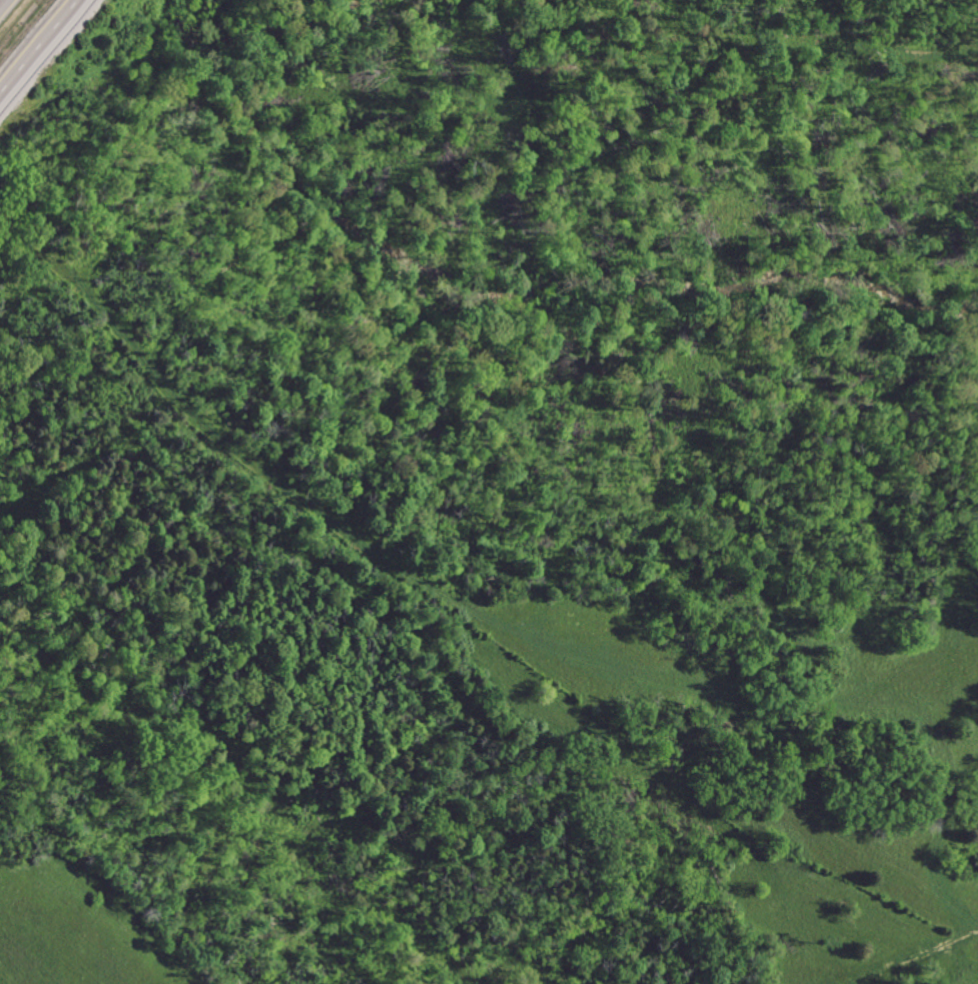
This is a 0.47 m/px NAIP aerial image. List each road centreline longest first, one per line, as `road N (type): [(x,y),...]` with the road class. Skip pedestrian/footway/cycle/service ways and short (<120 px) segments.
road 1 (motorway): [(0,126),(94,0)]

